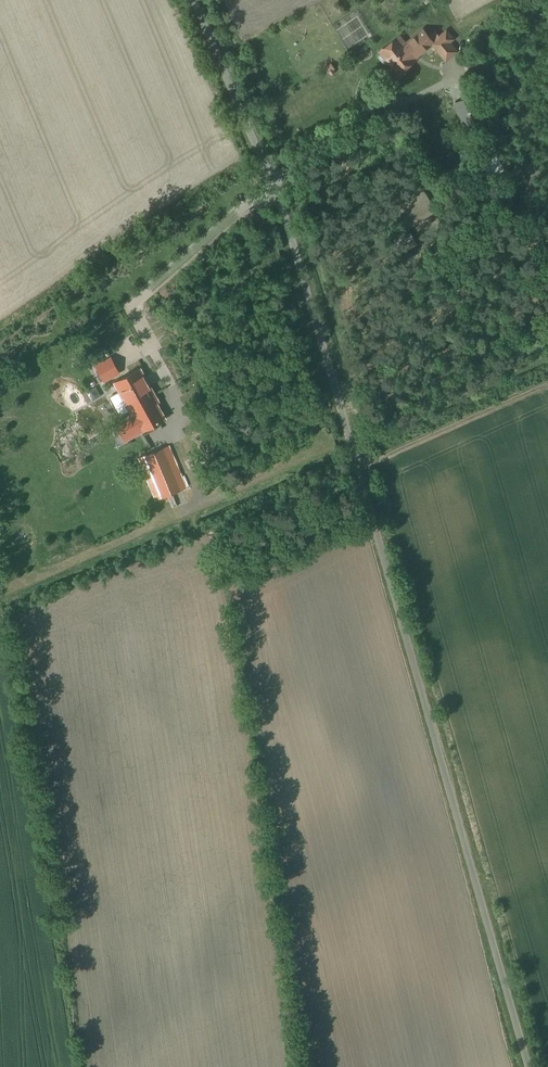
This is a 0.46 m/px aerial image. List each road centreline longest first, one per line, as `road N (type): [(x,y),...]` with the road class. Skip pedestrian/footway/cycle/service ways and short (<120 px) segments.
road 1 (unclassified): [(529,1066),(264,154),(198,0)]

